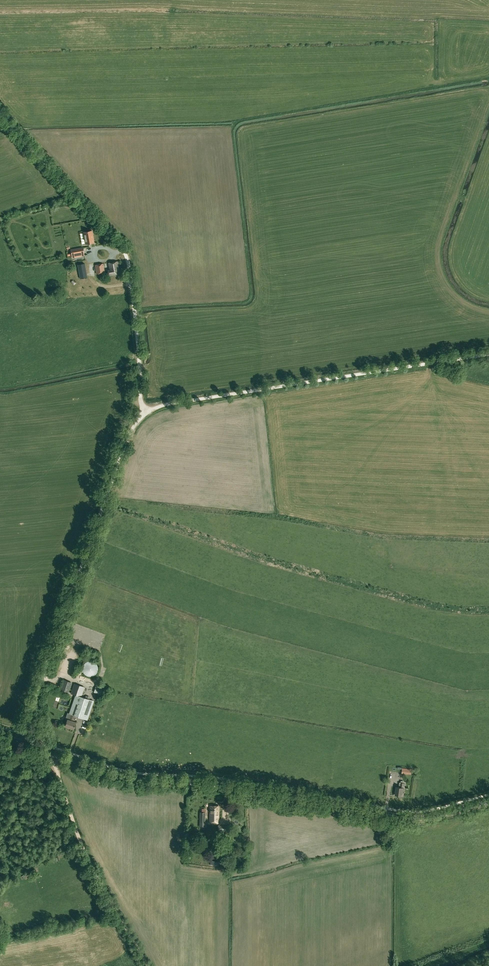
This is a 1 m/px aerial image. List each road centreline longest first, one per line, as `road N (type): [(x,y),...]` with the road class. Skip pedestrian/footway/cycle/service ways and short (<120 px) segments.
road 1 (tertiary): [(18,741),(133,780),(237,788),(406,817),(488,801)]
road 2 (unclassified): [(18,741),(130,432),(146,412)]
road 3 (unclassified): [(146,412),(124,251),(0,113)]
road 4 (unclassified): [(146,412),(488,354)]
road 5 (track): [(145,965),(92,871),(56,755)]

